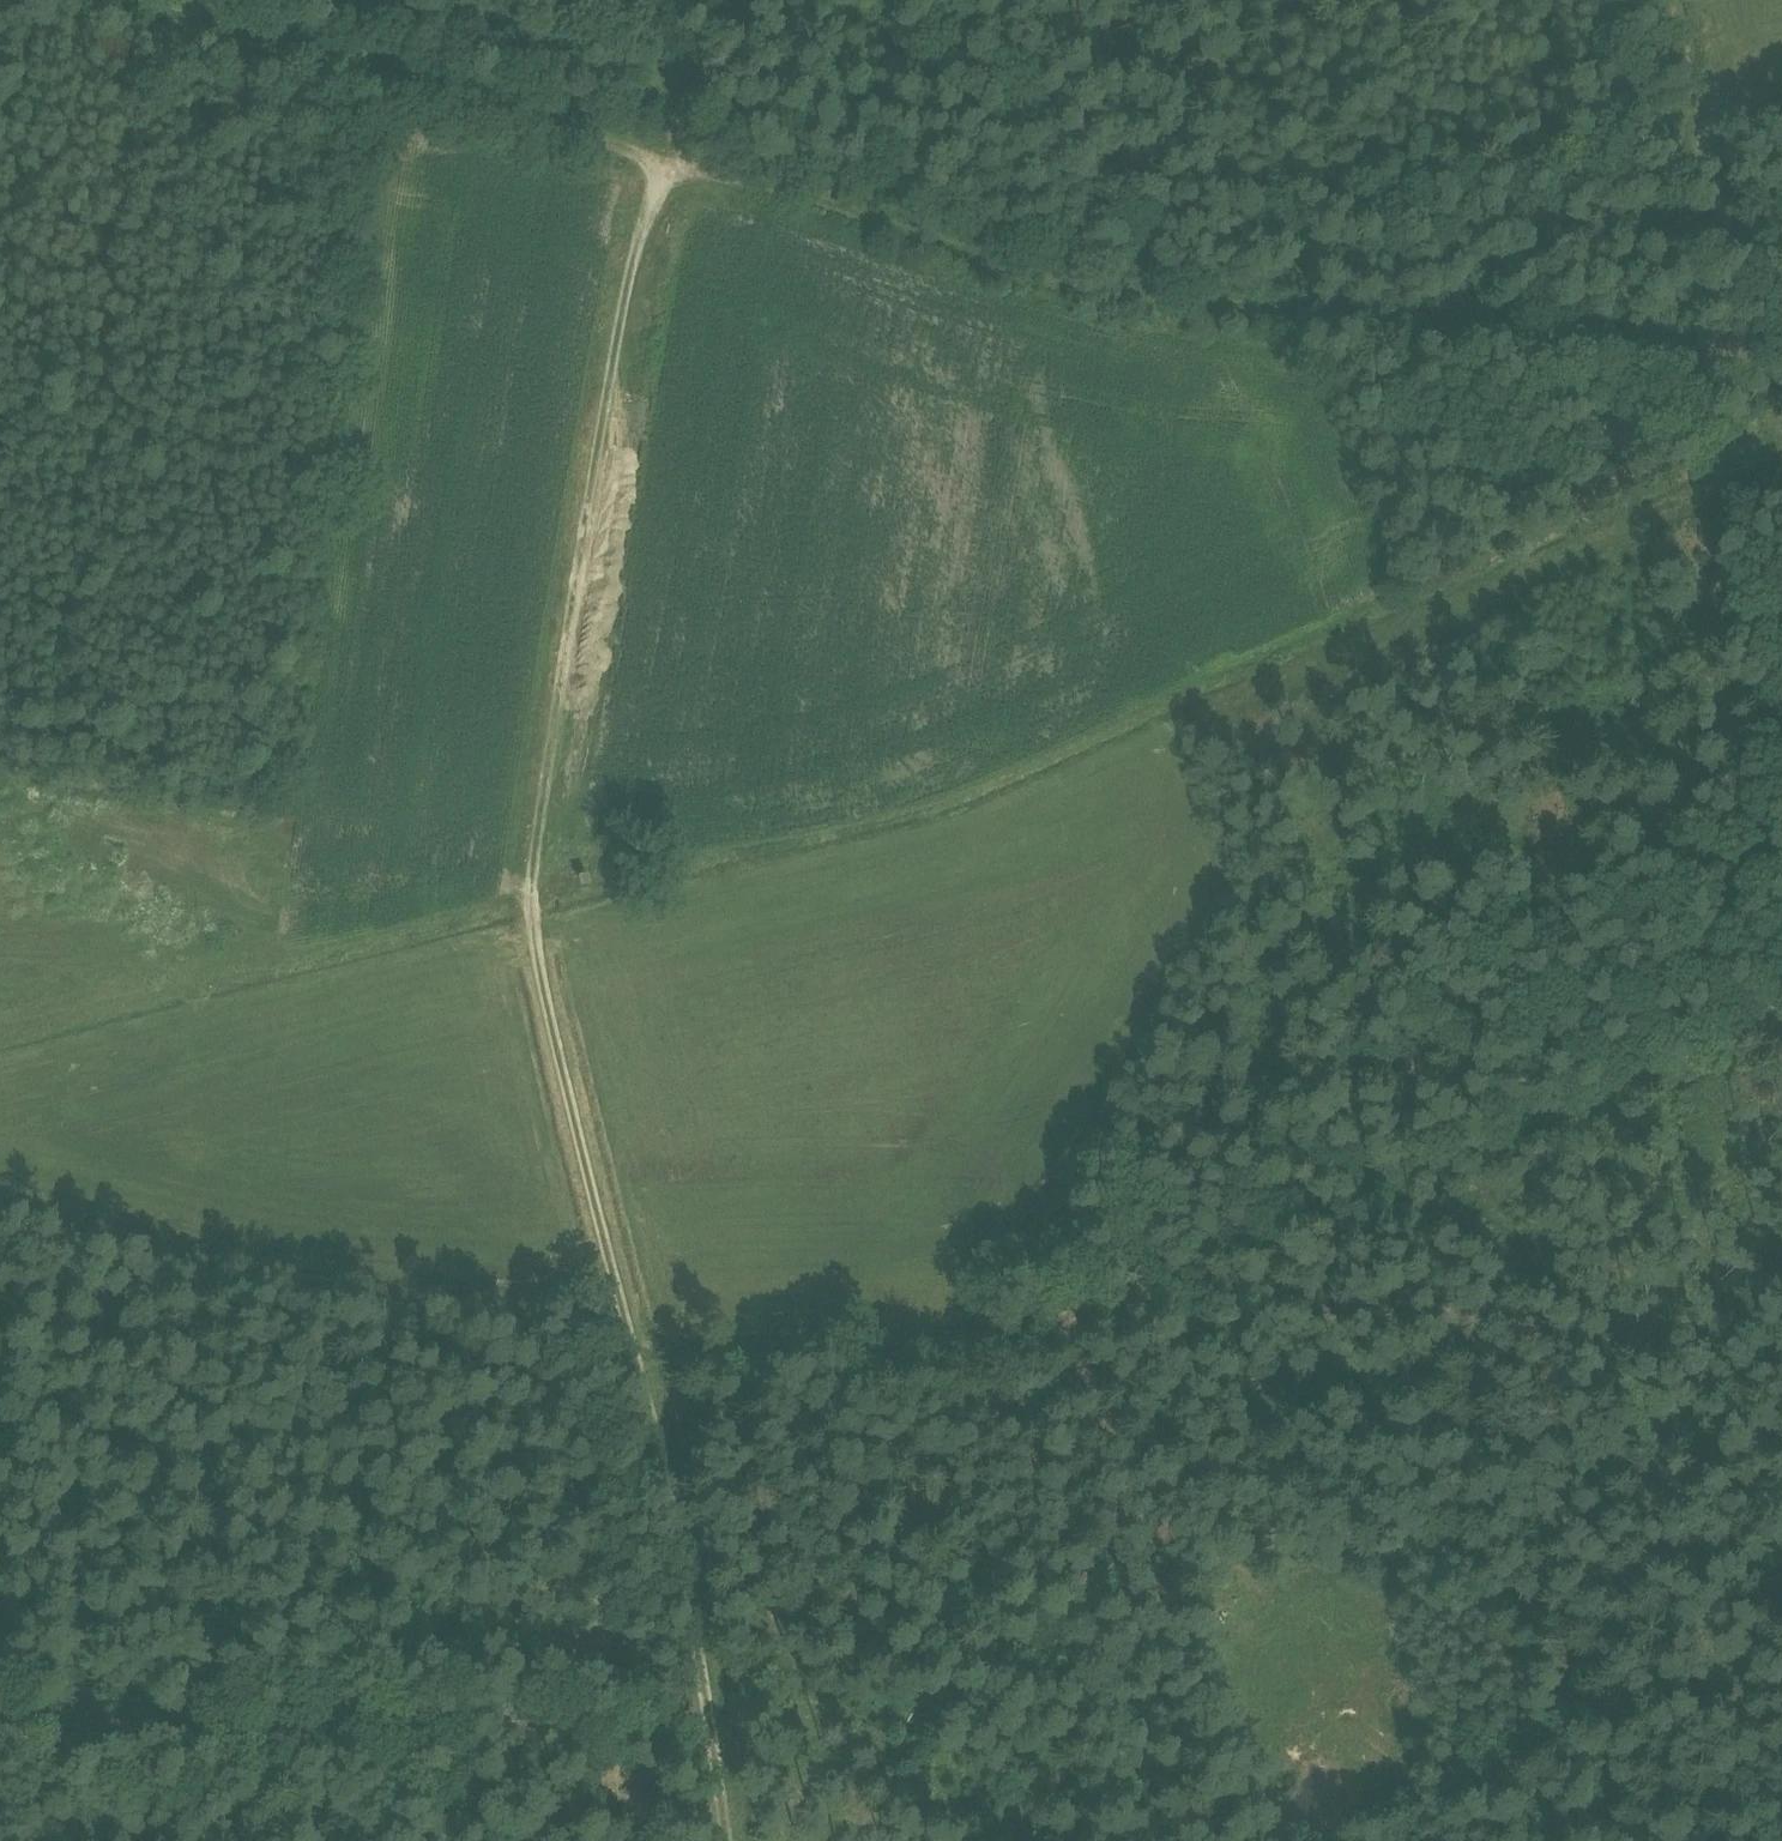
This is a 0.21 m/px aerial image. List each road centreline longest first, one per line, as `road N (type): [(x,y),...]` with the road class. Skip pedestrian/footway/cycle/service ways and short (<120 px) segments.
road 1 (track): [(738,1840),(666,1431),(618,1292),(532,903),(627,287),(653,213),(683,159)]
road 2 (track): [(683,159),(1140,298),(1704,352),(1733,349),(1748,330),(1702,148)]
road 3 (track): [(635,0),(683,159)]

